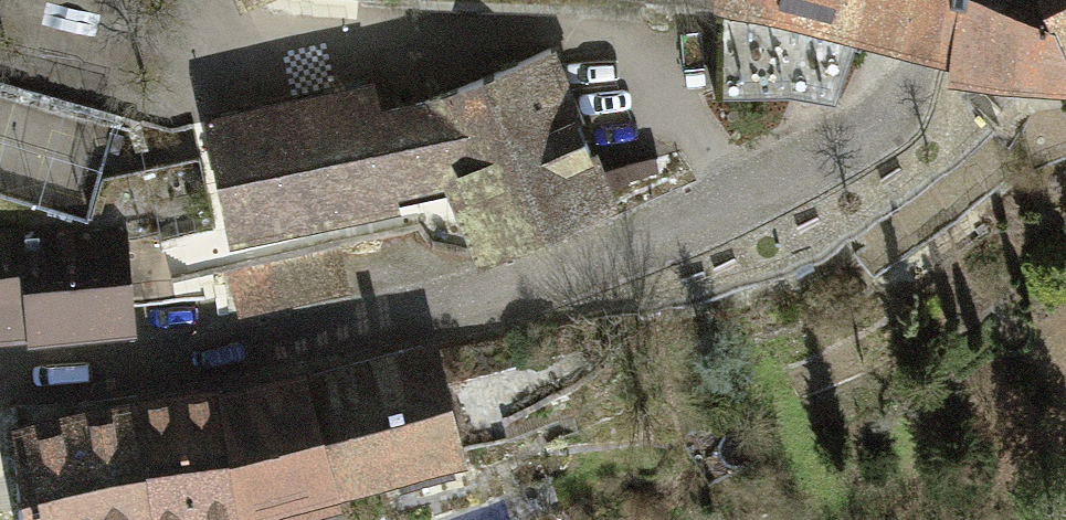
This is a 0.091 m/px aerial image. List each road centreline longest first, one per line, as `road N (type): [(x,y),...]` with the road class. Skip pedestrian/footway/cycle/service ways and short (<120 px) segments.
road 1 (unclassified): [(0,375),(237,351),(423,314),(592,266),(826,161),(889,122),(924,64),(935,0)]

